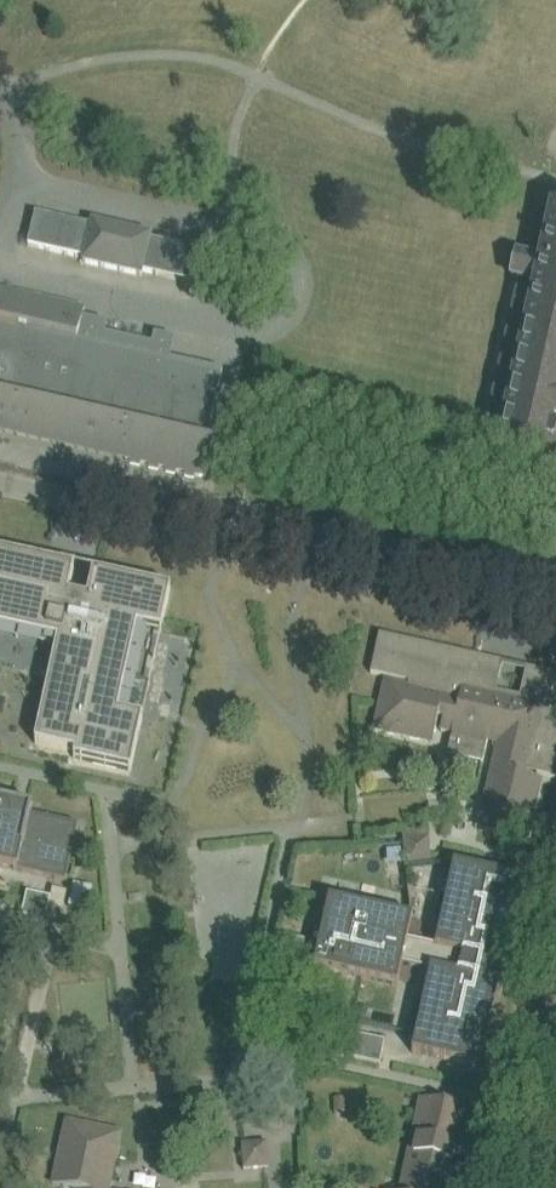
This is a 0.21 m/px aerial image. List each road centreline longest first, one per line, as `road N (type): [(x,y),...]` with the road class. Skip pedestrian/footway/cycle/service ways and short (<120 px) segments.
road 1 (residential): [(555,606),(0,483)]
road 2 (residential): [(555,1029),(521,1187)]

